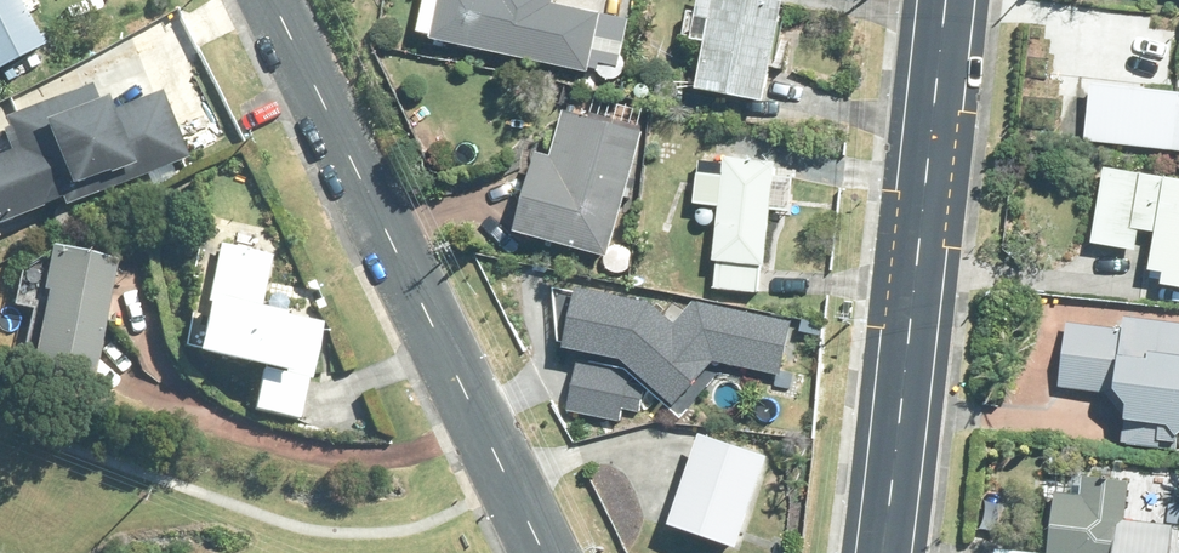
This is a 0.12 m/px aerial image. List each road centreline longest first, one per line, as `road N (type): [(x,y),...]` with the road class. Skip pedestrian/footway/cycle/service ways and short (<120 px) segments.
road 1 (residential): [(272,0),(544,552)]
road 2 (primary): [(882,552),(946,0)]

